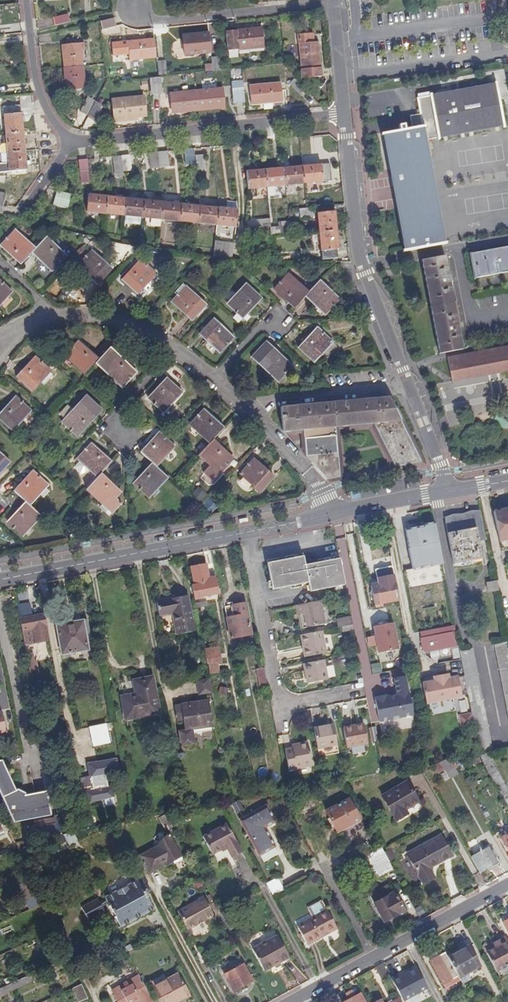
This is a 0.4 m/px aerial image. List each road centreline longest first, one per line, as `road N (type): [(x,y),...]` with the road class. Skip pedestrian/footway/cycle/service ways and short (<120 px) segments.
road 1 (residential): [(409,386),(359,260),(344,115)]
road 2 (residential): [(344,115),(74,141)]
road 3 (residential): [(360,690),(280,705),(245,532)]
road 4 (tertiary): [(245,532),(0,580)]
road 5 (residential): [(60,321),(136,323),(240,405)]
road 6 (residential): [(135,9),(158,21),(334,5)]
road 7 (residential): [(409,386),(240,405)]
road 8 (residential): [(340,77),(507,54)]
road 9 (residential): [(74,141),(59,133),(39,92),(24,0)]
road 10 (residential): [(374,958),(507,886)]
road 11 (residential): [(240,405),(339,512)]

